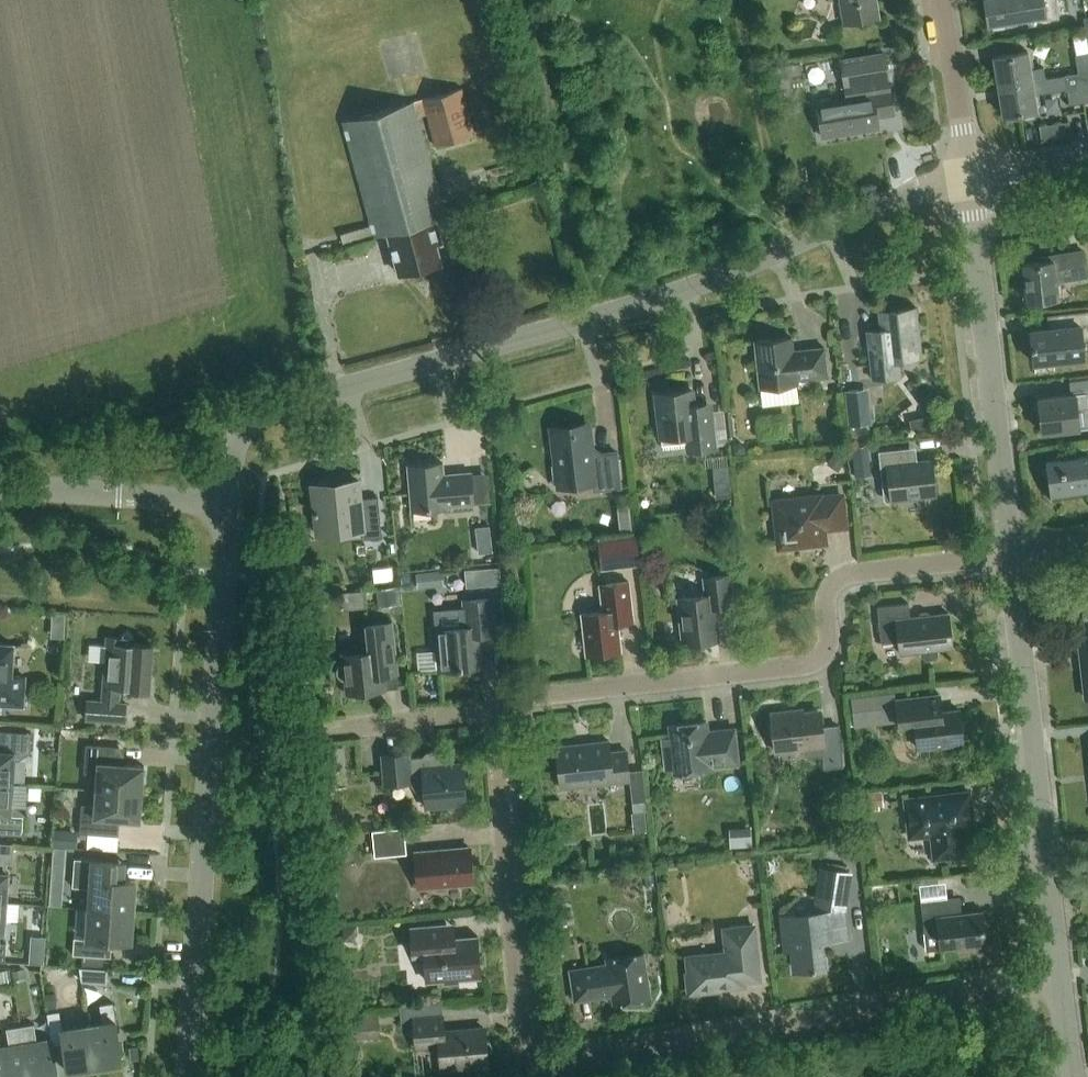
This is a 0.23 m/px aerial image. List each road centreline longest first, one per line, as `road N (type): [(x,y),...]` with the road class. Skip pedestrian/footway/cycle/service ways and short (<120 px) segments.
road 1 (residential): [(1056,983),(543,1064),(522,1038),(501,716)]
road 2 (unclassified): [(228,504),(241,439),(282,407),(719,280),(902,199),(971,180)]
road 3 (residential): [(501,716),(523,699),(811,664),(825,650),(828,593),(841,578),(1013,555)]
road 4 (unclassified): [(187,1076),(228,504)]
road 5 (unclassified): [(1056,983),(1013,555)]
road 6 (unclassified): [(1013,555),(971,180)]
road 7 (unclassified): [(0,490),(228,504)]
road 8 (unclassified): [(971,180),(943,0)]
road 9 (residential): [(338,733),(501,716)]

